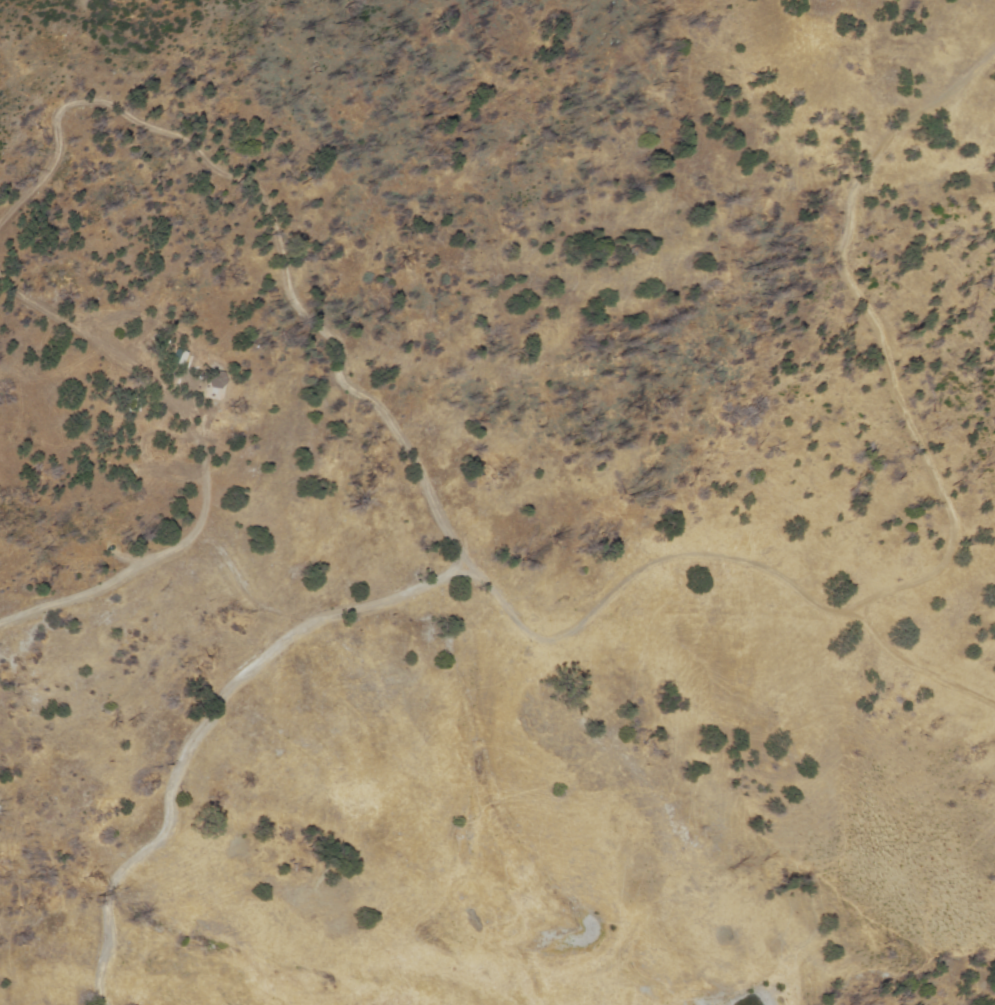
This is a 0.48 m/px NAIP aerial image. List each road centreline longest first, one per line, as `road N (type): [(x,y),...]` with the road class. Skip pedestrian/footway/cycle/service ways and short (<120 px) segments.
road 1 (track): [(0,619),(99,586),(202,527),(208,507),(201,431),(215,403)]

